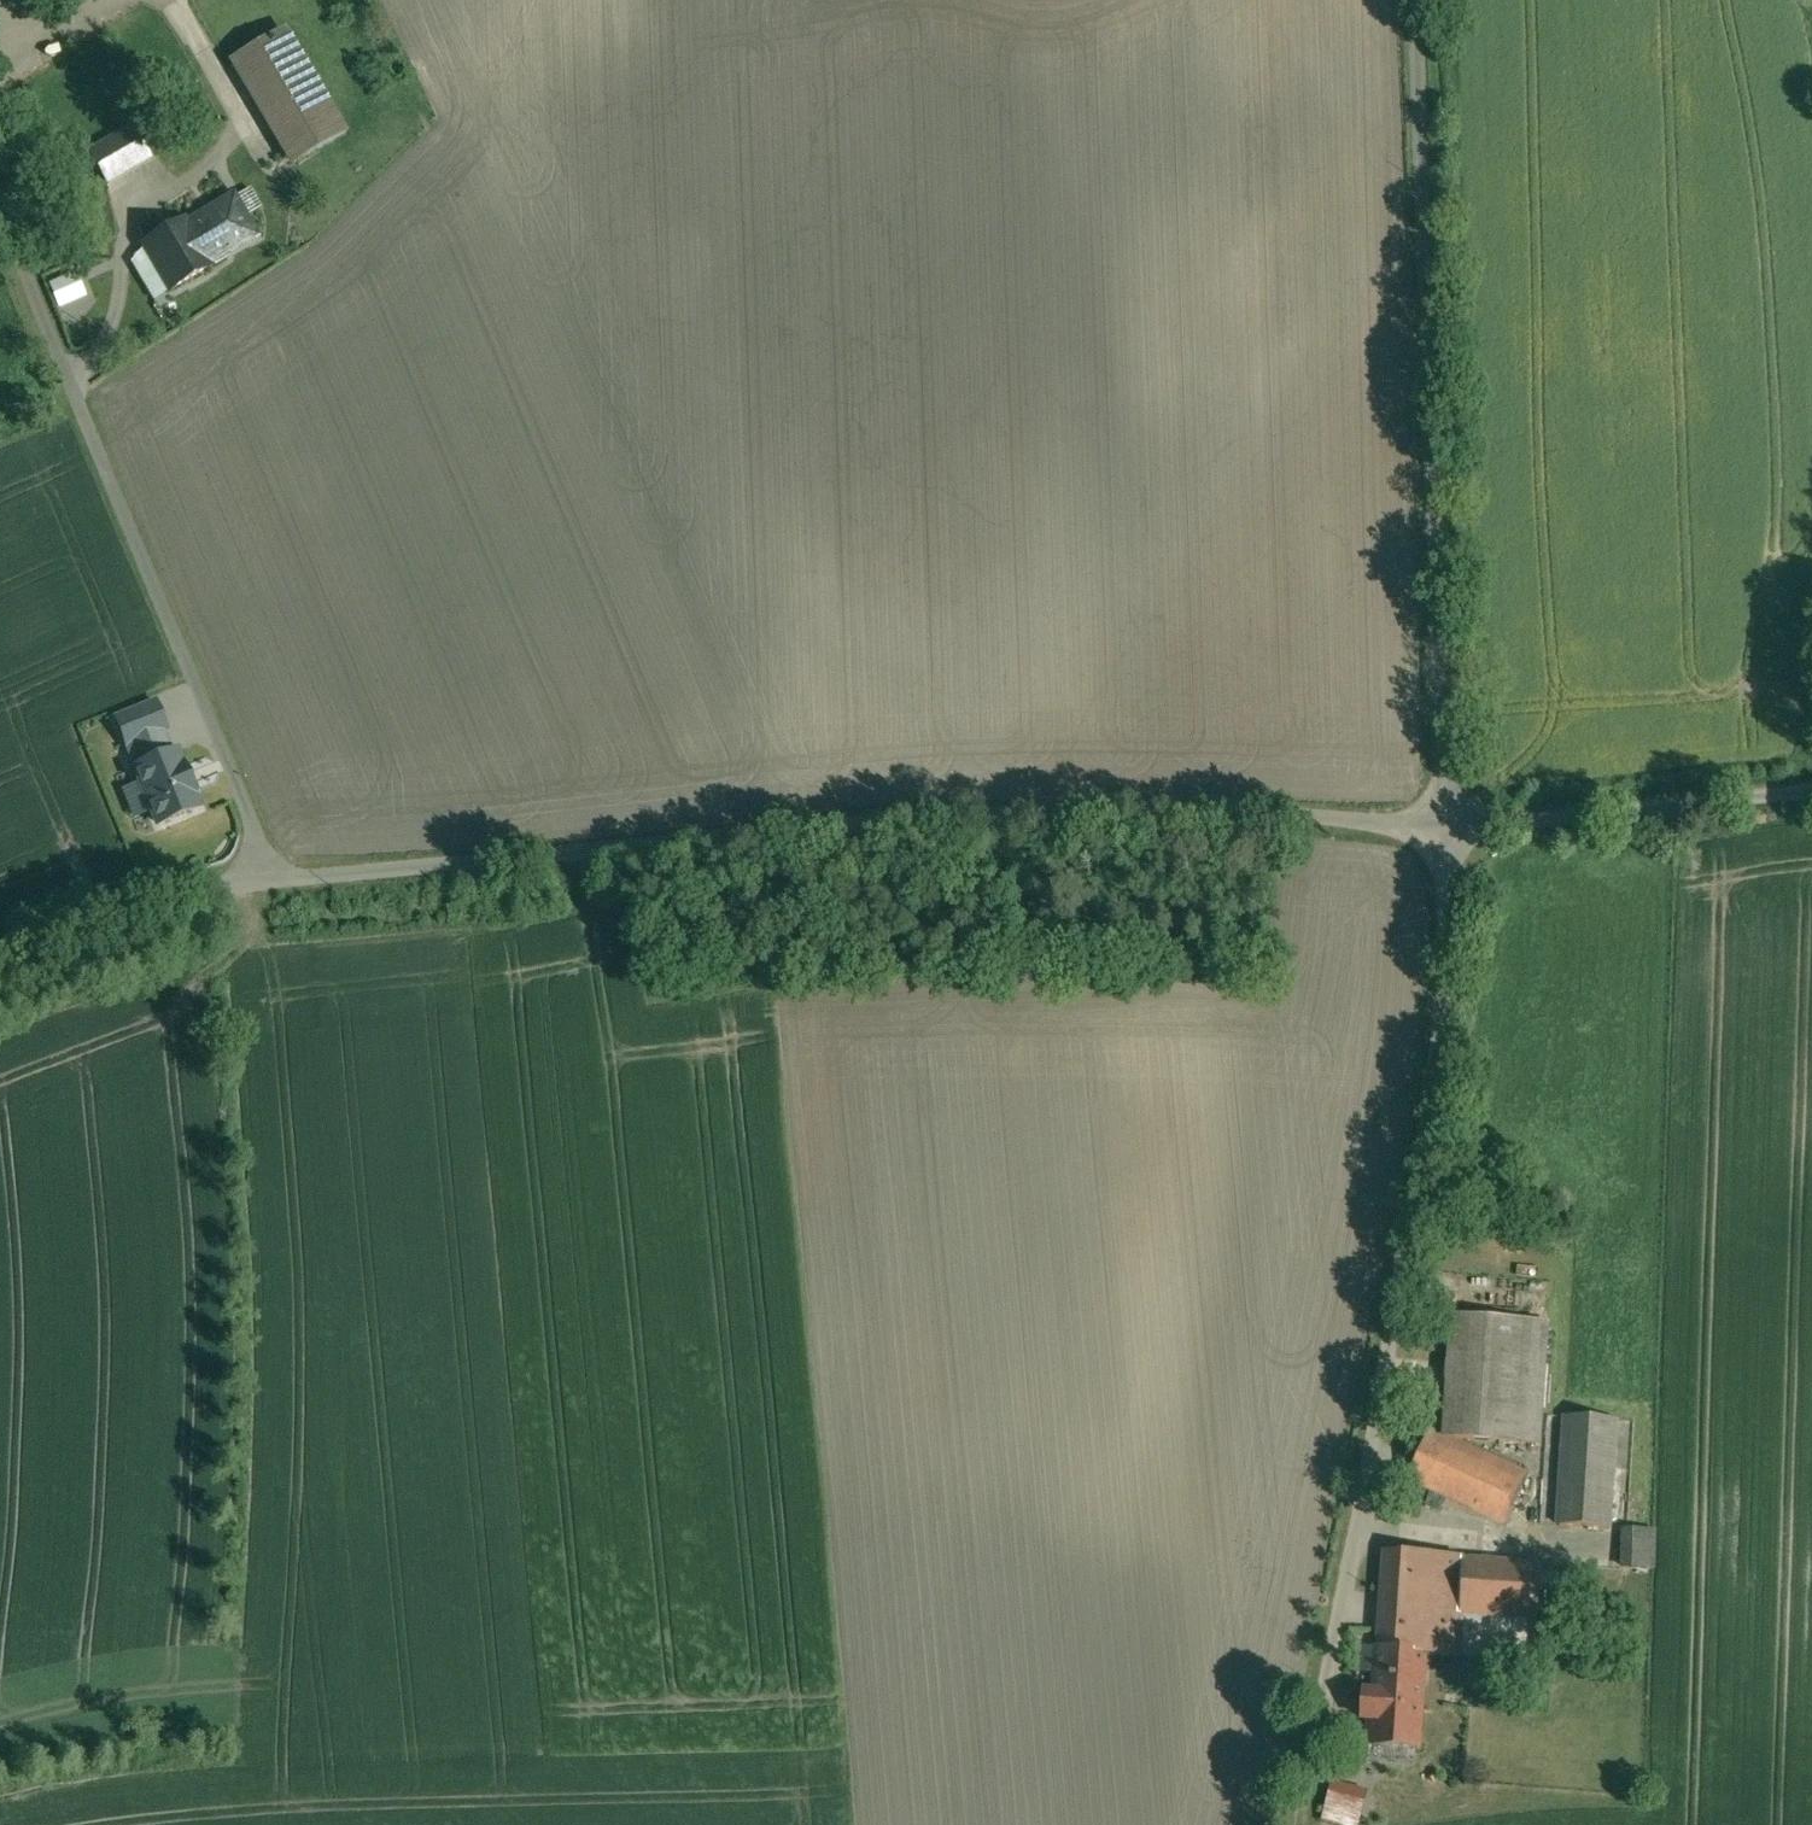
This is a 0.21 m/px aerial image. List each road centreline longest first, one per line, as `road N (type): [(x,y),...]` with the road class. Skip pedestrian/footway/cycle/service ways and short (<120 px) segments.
road 1 (unclassified): [(0,952),(150,896),(877,822),(1453,813),(1811,785)]

